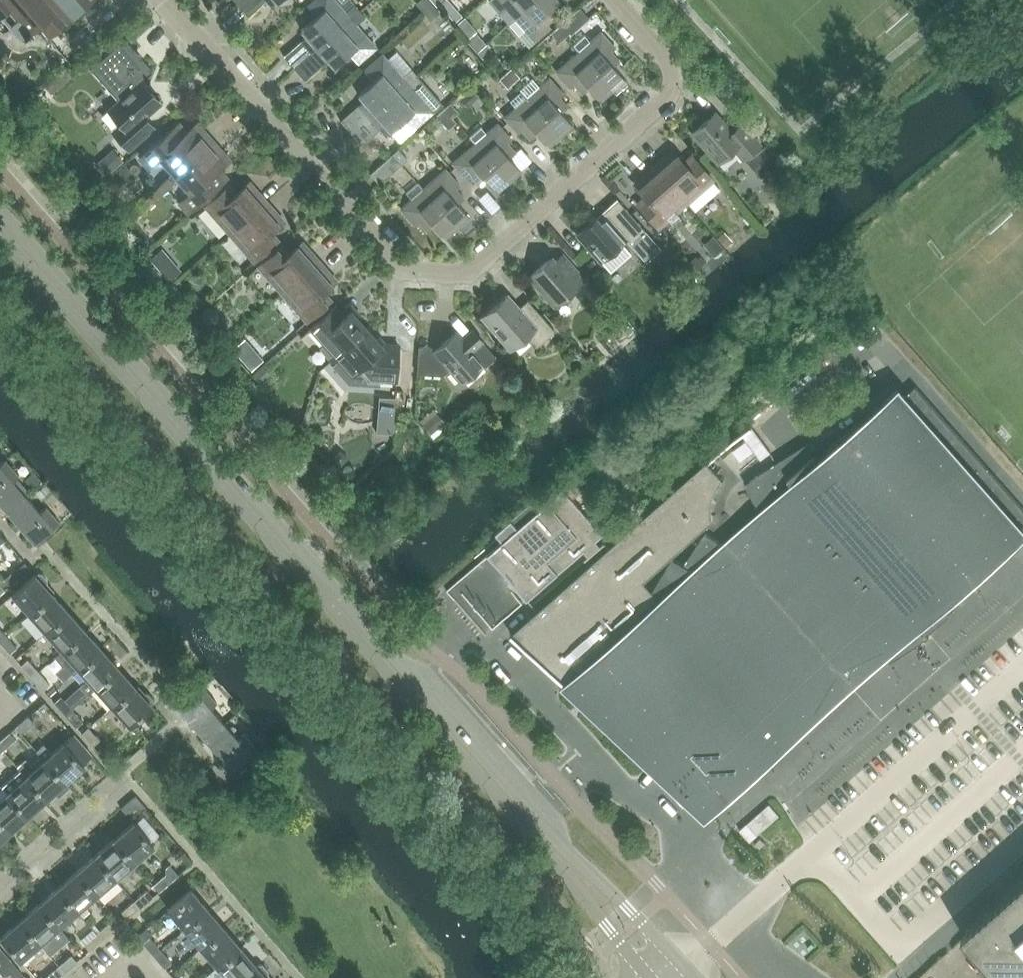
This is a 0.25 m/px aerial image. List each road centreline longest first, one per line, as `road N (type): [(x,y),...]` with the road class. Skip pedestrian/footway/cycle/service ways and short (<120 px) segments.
road 1 (tertiary): [(676,957),(565,849),(0,209)]
road 2 (tertiary): [(0,233),(651,977)]
road 3 (residential): [(165,0),(393,271),(465,275),(688,97),(604,0)]

